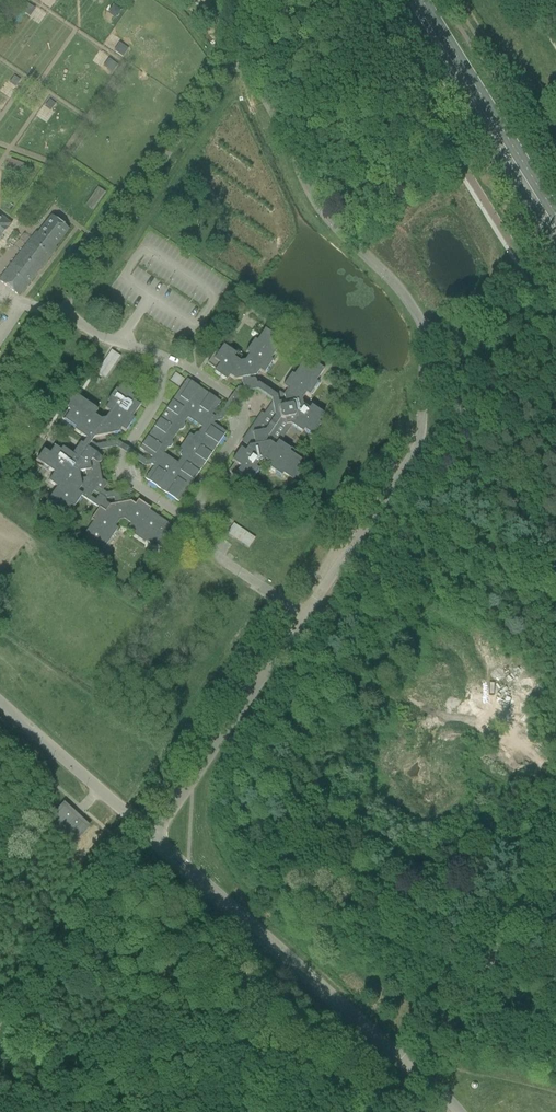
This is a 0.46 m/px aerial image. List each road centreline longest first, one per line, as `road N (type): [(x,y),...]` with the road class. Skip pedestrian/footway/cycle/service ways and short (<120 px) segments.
road 1 (primary): [(398,0),(555,254)]
road 2 (primary): [(555,218),(420,0)]

